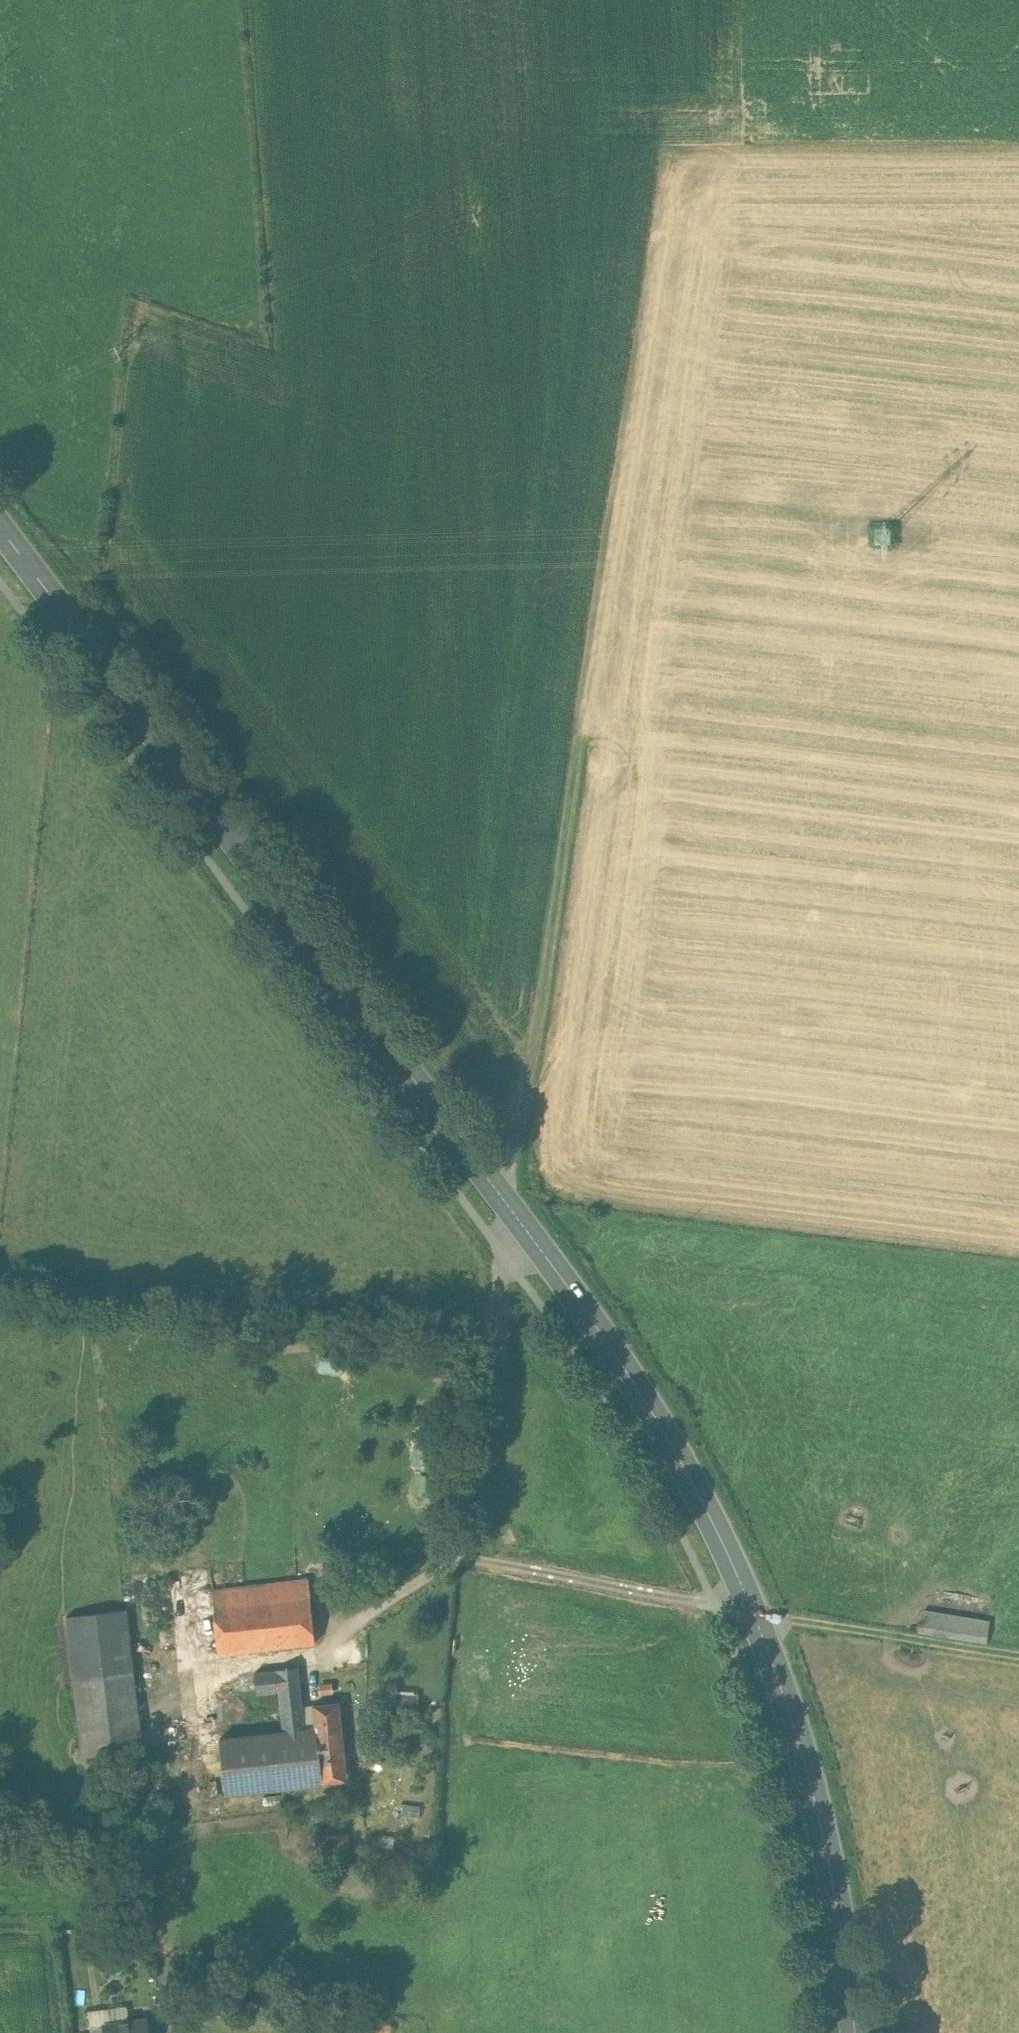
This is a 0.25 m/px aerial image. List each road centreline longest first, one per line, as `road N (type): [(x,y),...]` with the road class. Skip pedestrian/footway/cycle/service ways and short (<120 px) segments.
road 1 (primary): [(860,2032),(804,1743),(724,1527),(670,1425),(0,522)]
road 2 (track): [(1018,1657),(757,1614)]

